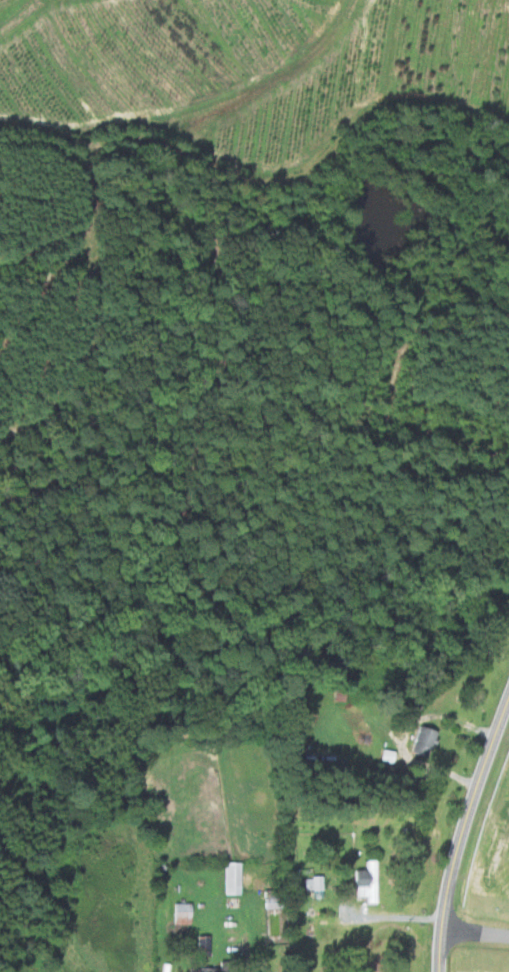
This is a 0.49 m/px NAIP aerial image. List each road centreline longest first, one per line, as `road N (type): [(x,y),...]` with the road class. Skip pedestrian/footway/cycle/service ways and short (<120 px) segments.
road 1 (tertiary): [(438,971),(444,893),(508,694)]

